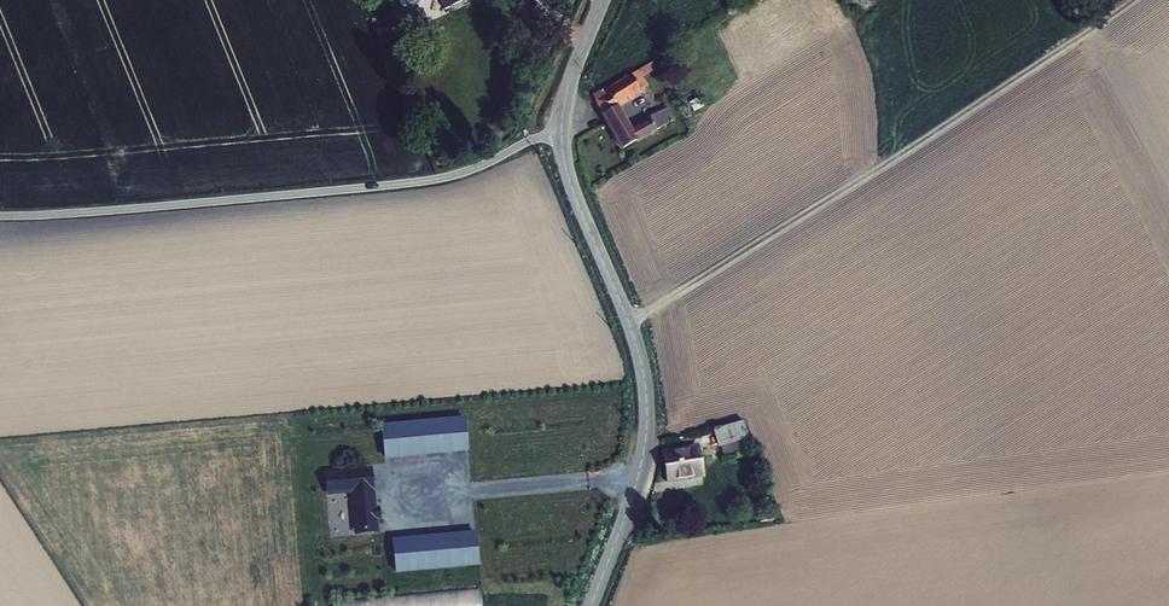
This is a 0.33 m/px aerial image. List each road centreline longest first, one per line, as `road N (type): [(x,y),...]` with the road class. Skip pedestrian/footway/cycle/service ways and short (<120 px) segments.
road 1 (track): [(628,322),(891,162),(1135,0)]
road 2 (unclassified): [(563,123),(480,166),(435,179),(0,216)]
road 3 (unclassified): [(590,605),(641,473),(648,406),(633,333),(569,175),(563,123)]
road 4 (unclassified): [(563,123),(603,0)]

